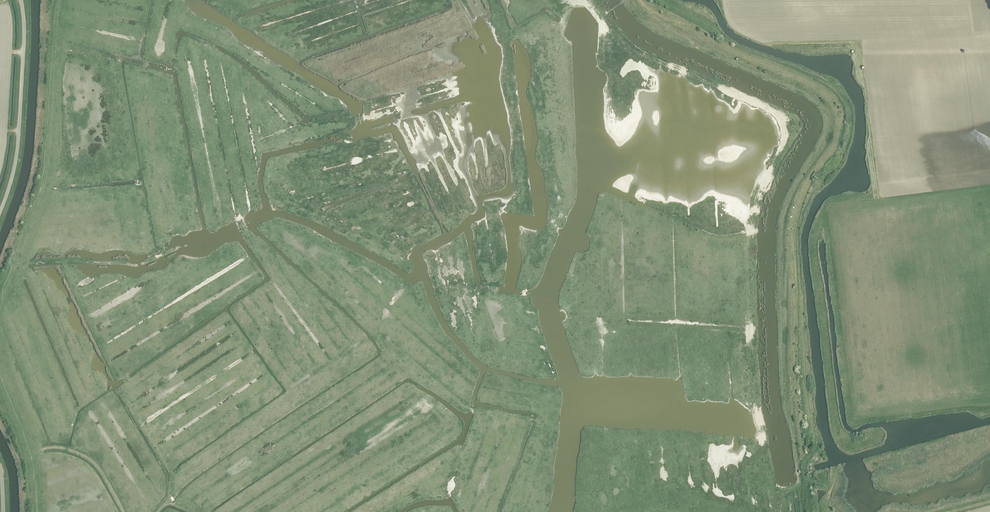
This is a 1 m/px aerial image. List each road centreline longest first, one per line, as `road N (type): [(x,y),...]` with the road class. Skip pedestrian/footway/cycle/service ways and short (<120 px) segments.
road 1 (unclassified): [(0,212),(18,147),(21,0)]

